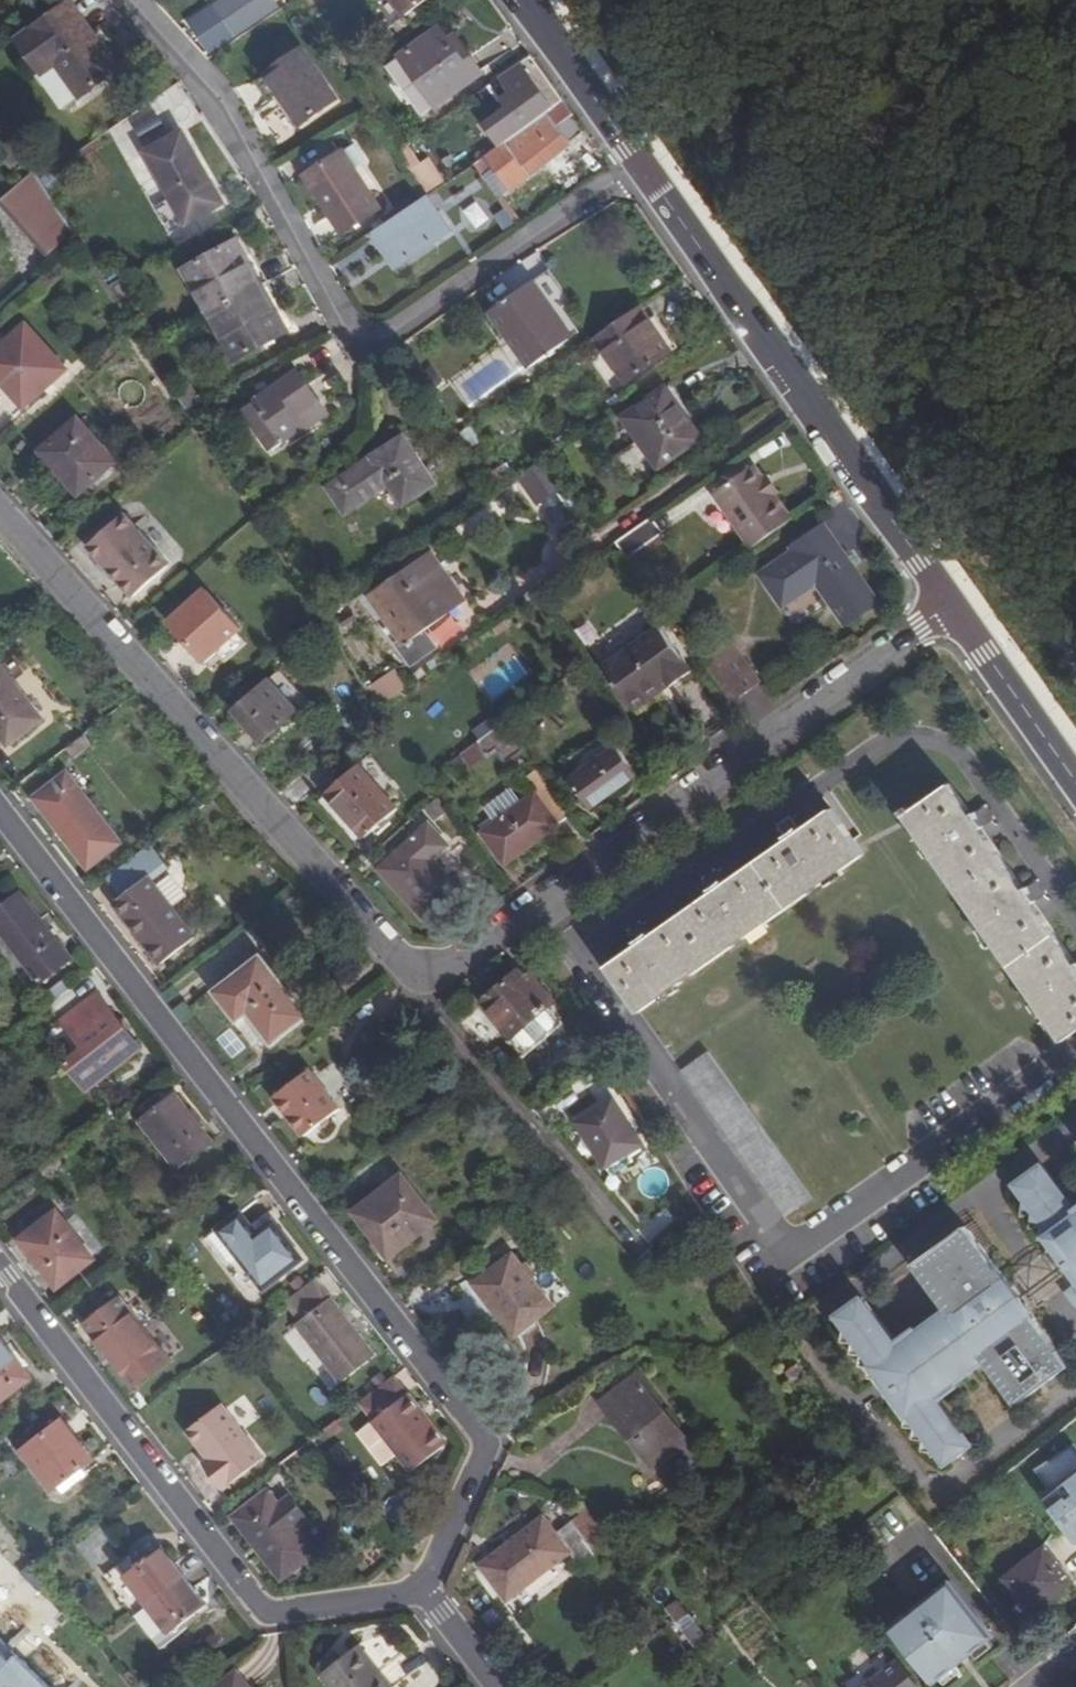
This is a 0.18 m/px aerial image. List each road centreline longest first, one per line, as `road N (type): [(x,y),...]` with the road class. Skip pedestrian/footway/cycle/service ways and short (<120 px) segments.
road 1 (residential): [(420,1590),(443,1552),(482,1438),(0,810)]
road 2 (residential): [(645,164),(367,348),(198,72),(136,0)]
road 3 (residential): [(399,967),(431,974),(469,954),(952,606)]
road 4 (residential): [(0,516),(399,967)]
road 5 (residential): [(0,1280),(246,1604),(296,1615),(420,1590)]
road 6 (tertiary): [(645,164),(952,606)]
road 7 (residential): [(636,1251),(399,967)]
road 8 (tertiary): [(952,606),(1075,781)]
road 9 (tertiary): [(526,0),(645,164)]
road 10 (residential): [(496,1686),(420,1590)]

